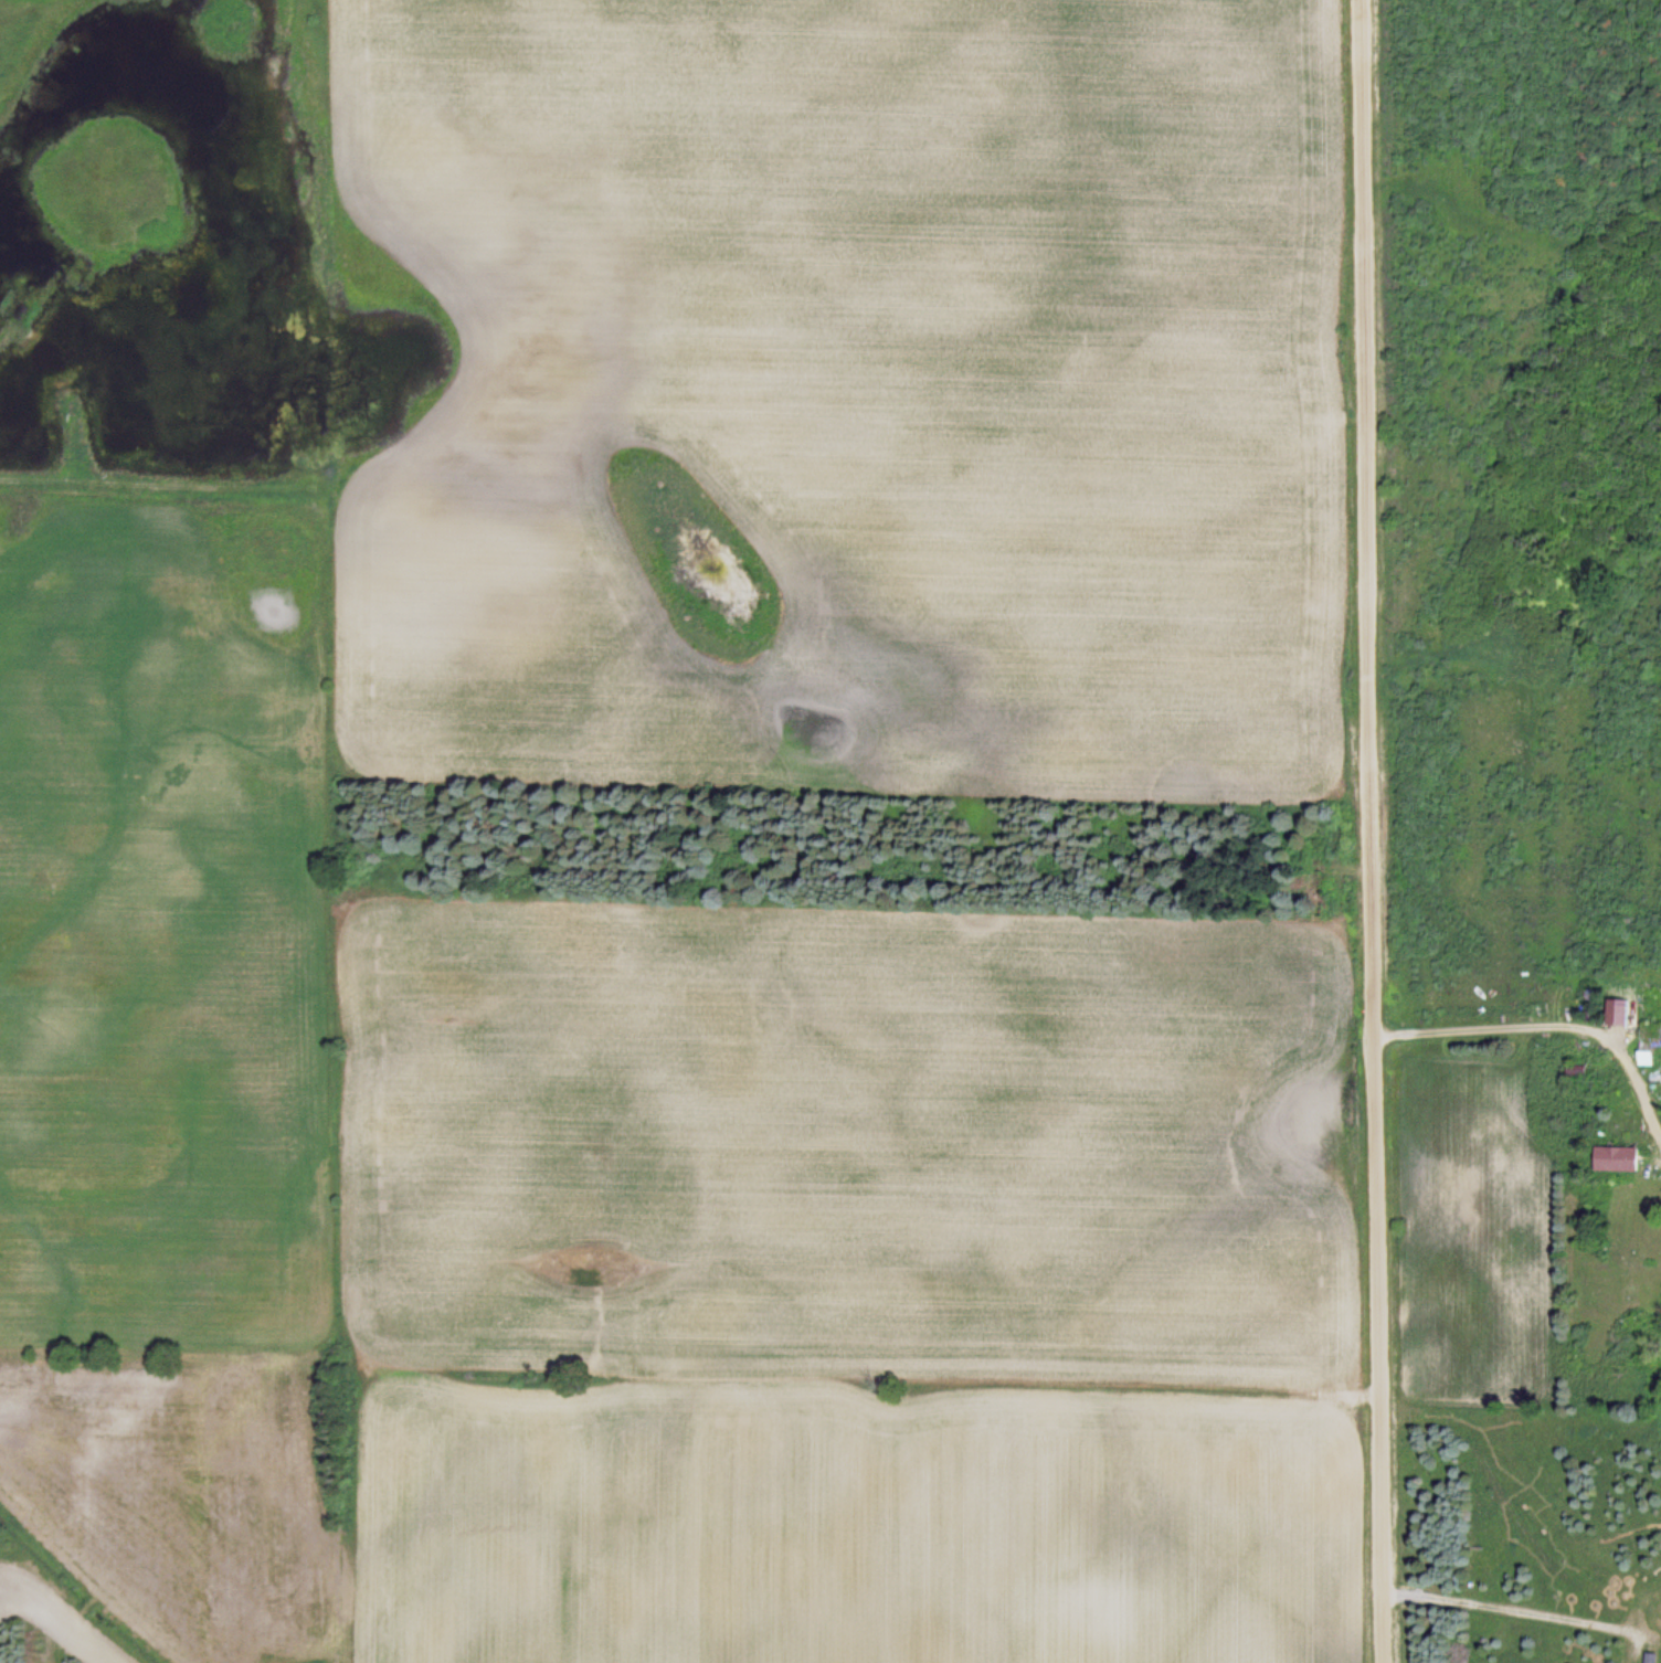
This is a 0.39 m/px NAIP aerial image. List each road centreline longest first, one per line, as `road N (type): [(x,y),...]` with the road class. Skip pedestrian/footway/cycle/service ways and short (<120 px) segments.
road 1 (residential): [(1383,1662),(1363,0)]

